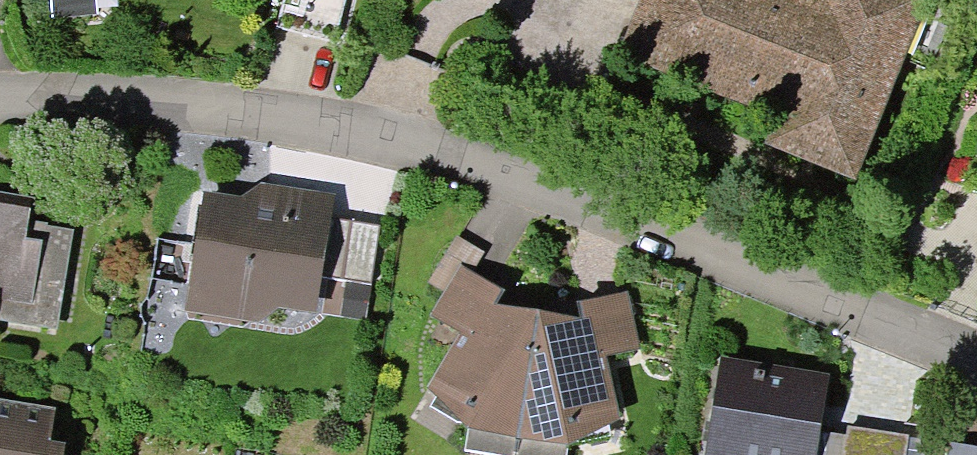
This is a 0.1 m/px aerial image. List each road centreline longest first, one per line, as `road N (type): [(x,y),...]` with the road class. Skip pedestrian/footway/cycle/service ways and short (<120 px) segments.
road 1 (residential): [(976,357),(454,159),(302,122),(158,104),(0,101)]

